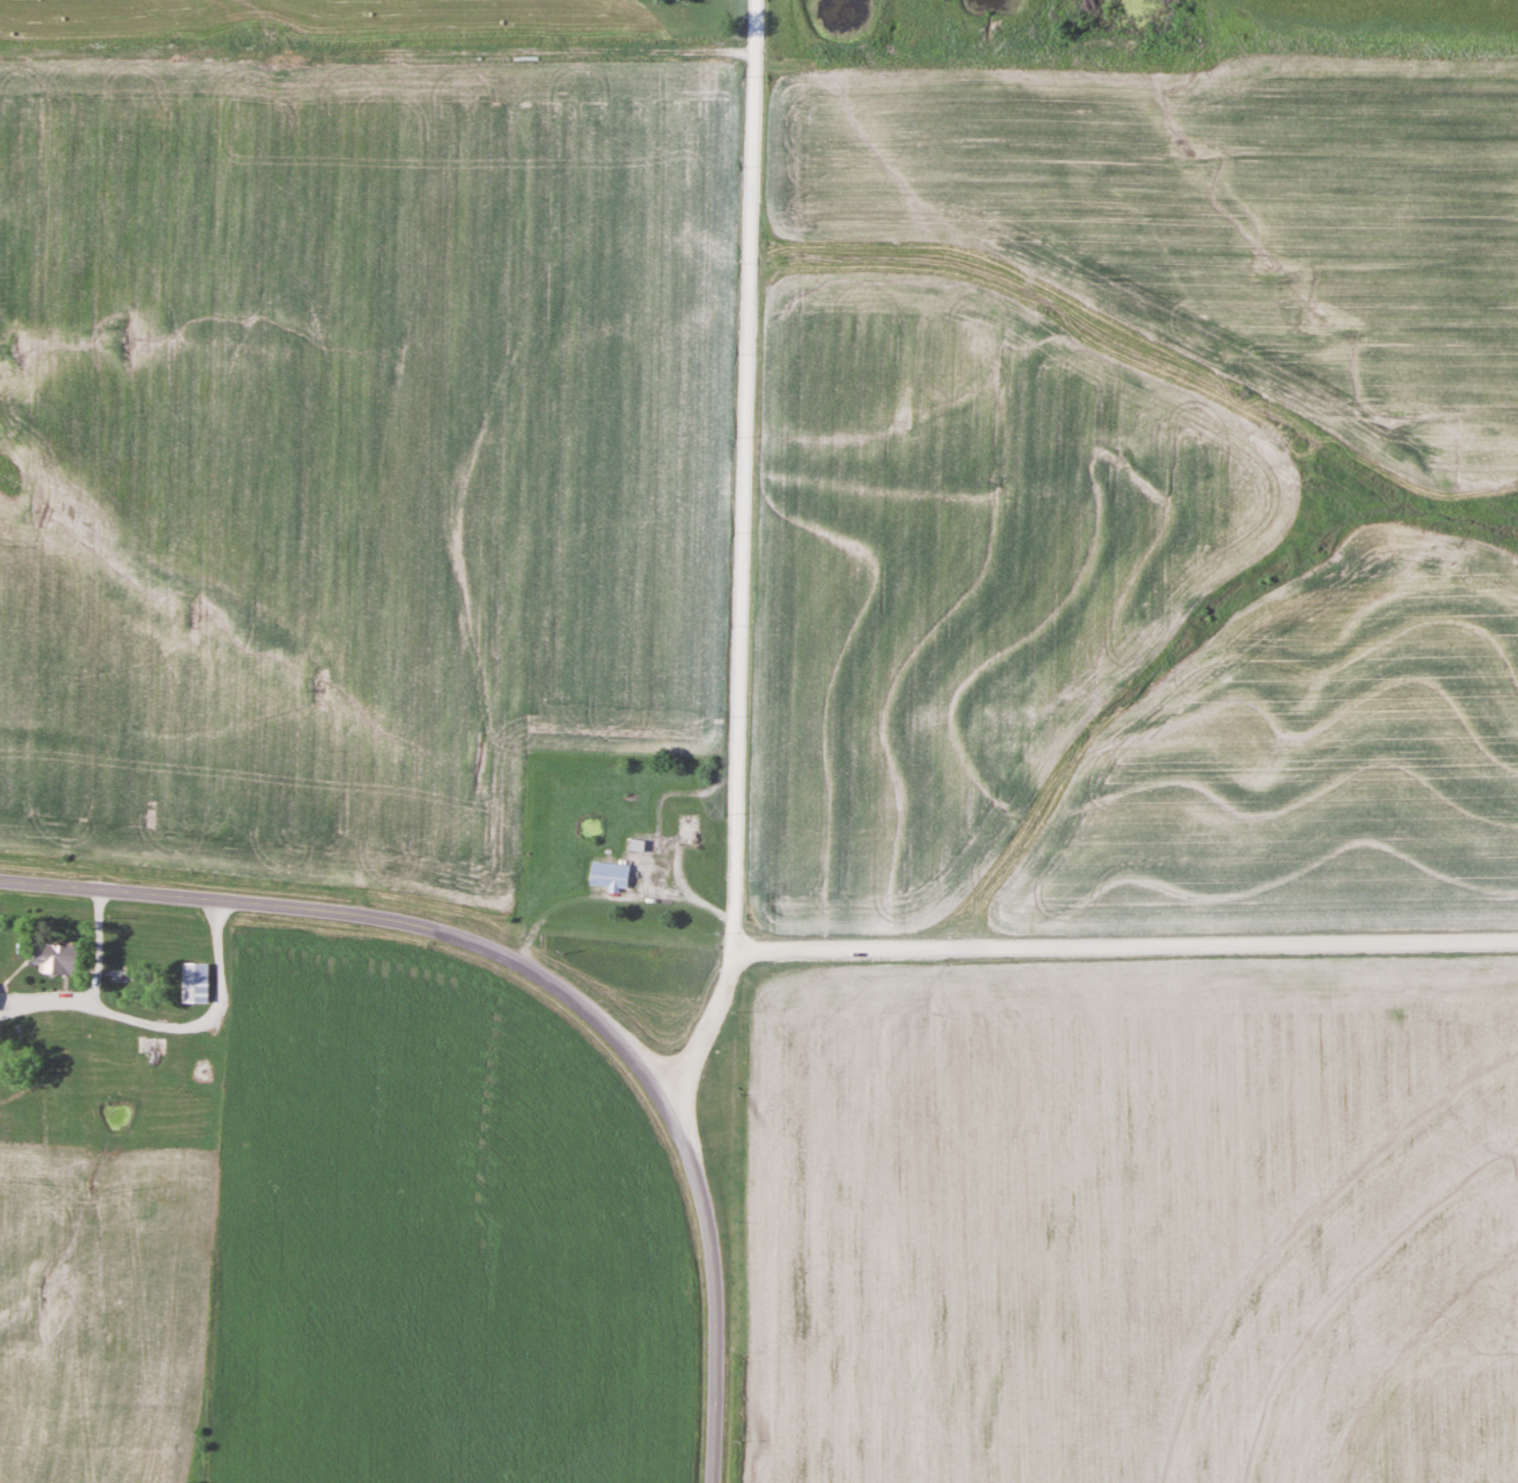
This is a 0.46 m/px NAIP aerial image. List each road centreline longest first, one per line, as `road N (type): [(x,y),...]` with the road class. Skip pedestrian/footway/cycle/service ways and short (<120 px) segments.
road 1 (tertiary): [(709,1482),(716,1285),(706,1192),(662,1089),(577,999),(518,962),(426,923),(0,879)]
road 2 (residential): [(742,950),(756,0)]
road 3 (residential): [(1517,944),(742,950)]
road 4 (residential): [(662,1089),(684,1071),(742,950)]

